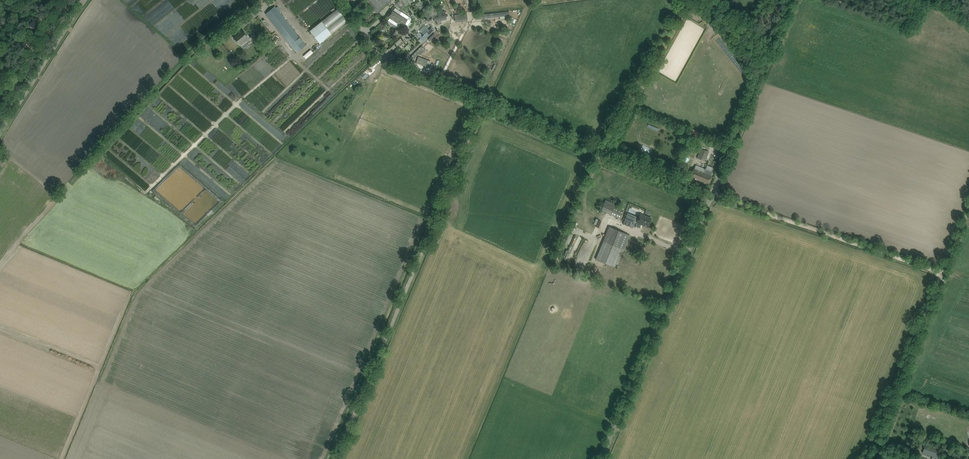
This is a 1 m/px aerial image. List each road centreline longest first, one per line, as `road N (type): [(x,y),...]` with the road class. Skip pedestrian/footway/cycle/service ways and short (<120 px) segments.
road 1 (track): [(389,66),(601,154),(943,277),(868,458)]
road 2 (unclassified): [(602,458),(792,0)]
road 3 (track): [(528,11),(336,458)]
road 4 (track): [(687,0),(601,154)]
road 5 (tertiary): [(0,134),(86,0)]

